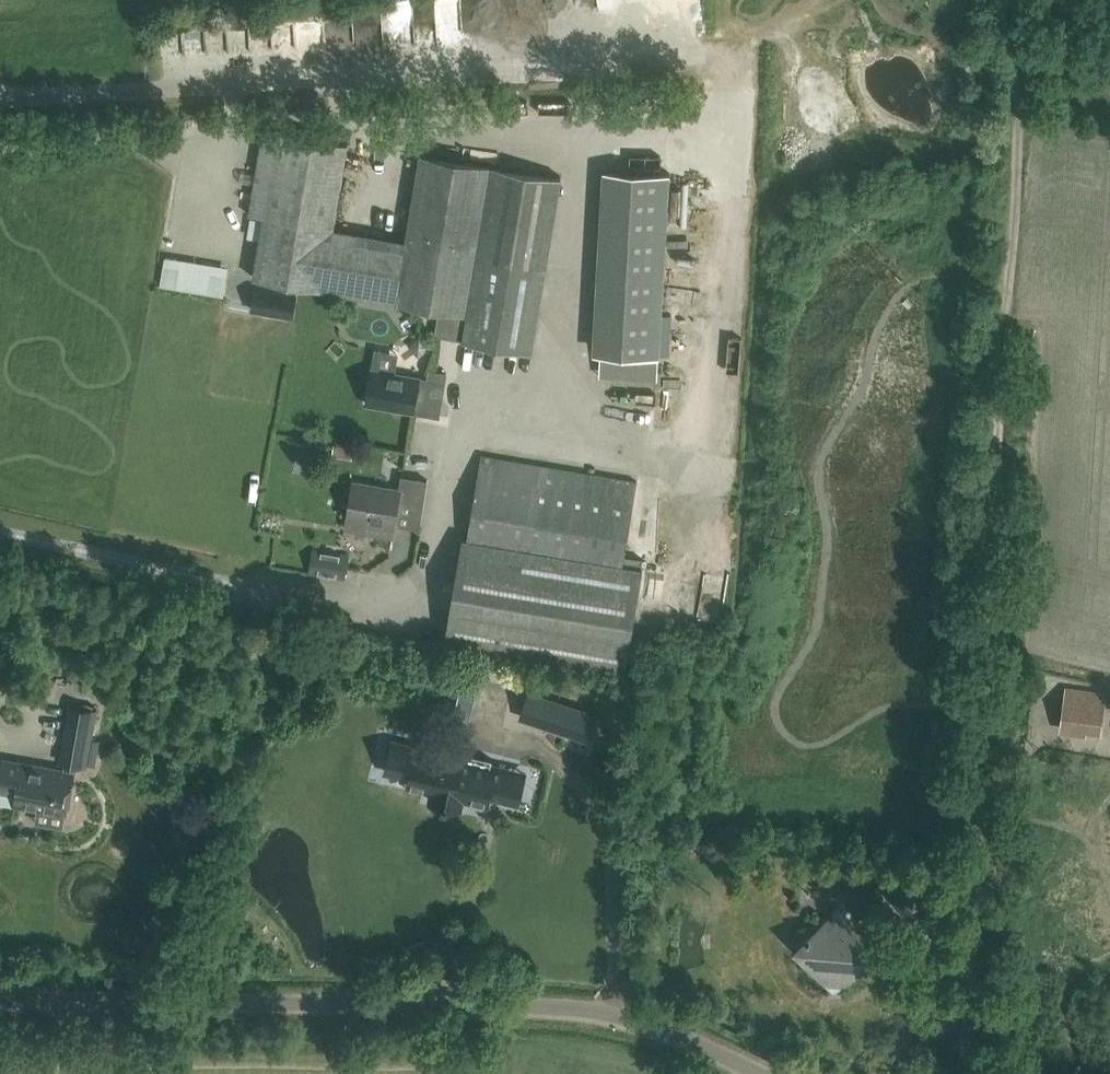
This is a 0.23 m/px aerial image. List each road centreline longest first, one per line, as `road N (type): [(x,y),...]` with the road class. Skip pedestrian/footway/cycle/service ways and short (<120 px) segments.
road 1 (unclassified): [(755,1073),(637,1022),(561,1007),(0,999)]
road 2 (track): [(989,620),(1025,0)]
road 3 (unclassified): [(963,1073),(989,620)]

